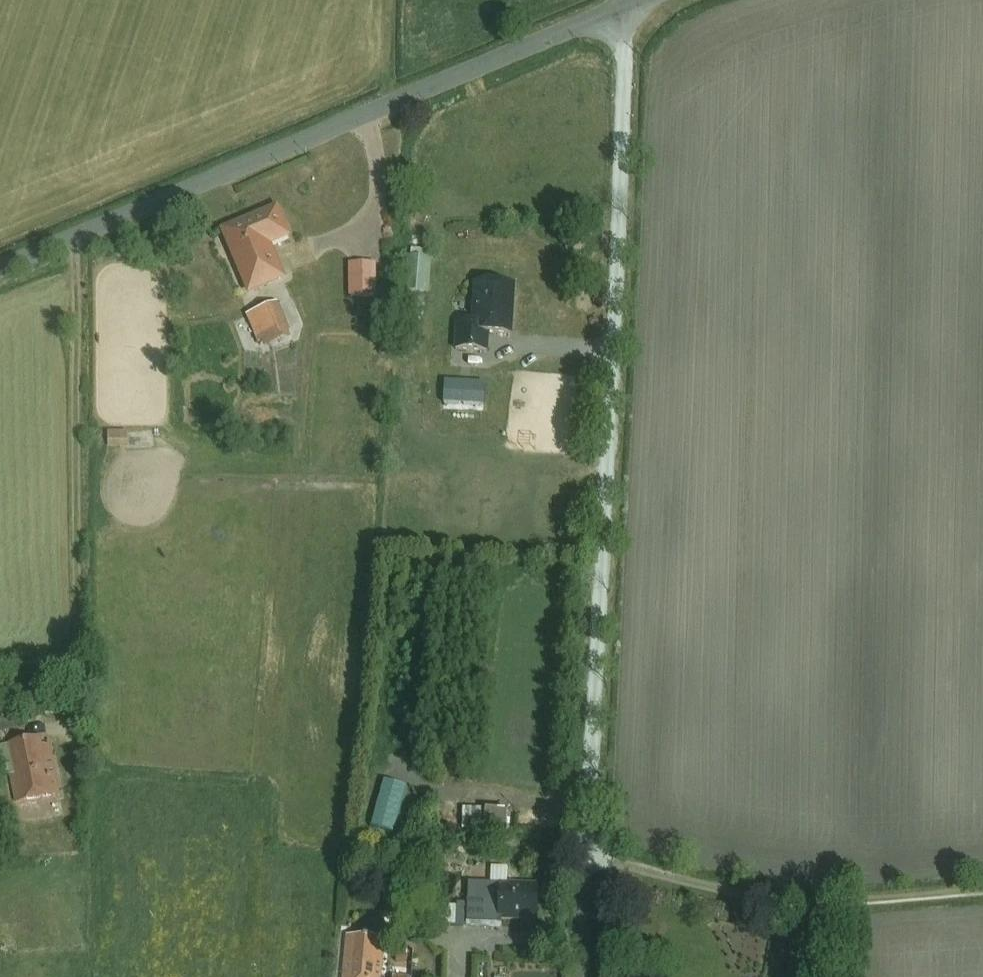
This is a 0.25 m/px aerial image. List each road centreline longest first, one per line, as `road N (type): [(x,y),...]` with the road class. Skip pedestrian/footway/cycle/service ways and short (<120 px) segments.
road 1 (unclassified): [(635,0),(595,862)]
road 2 (tertiary): [(0,270),(631,0)]
road 3 (unclassified): [(595,862),(809,904),(982,892)]

